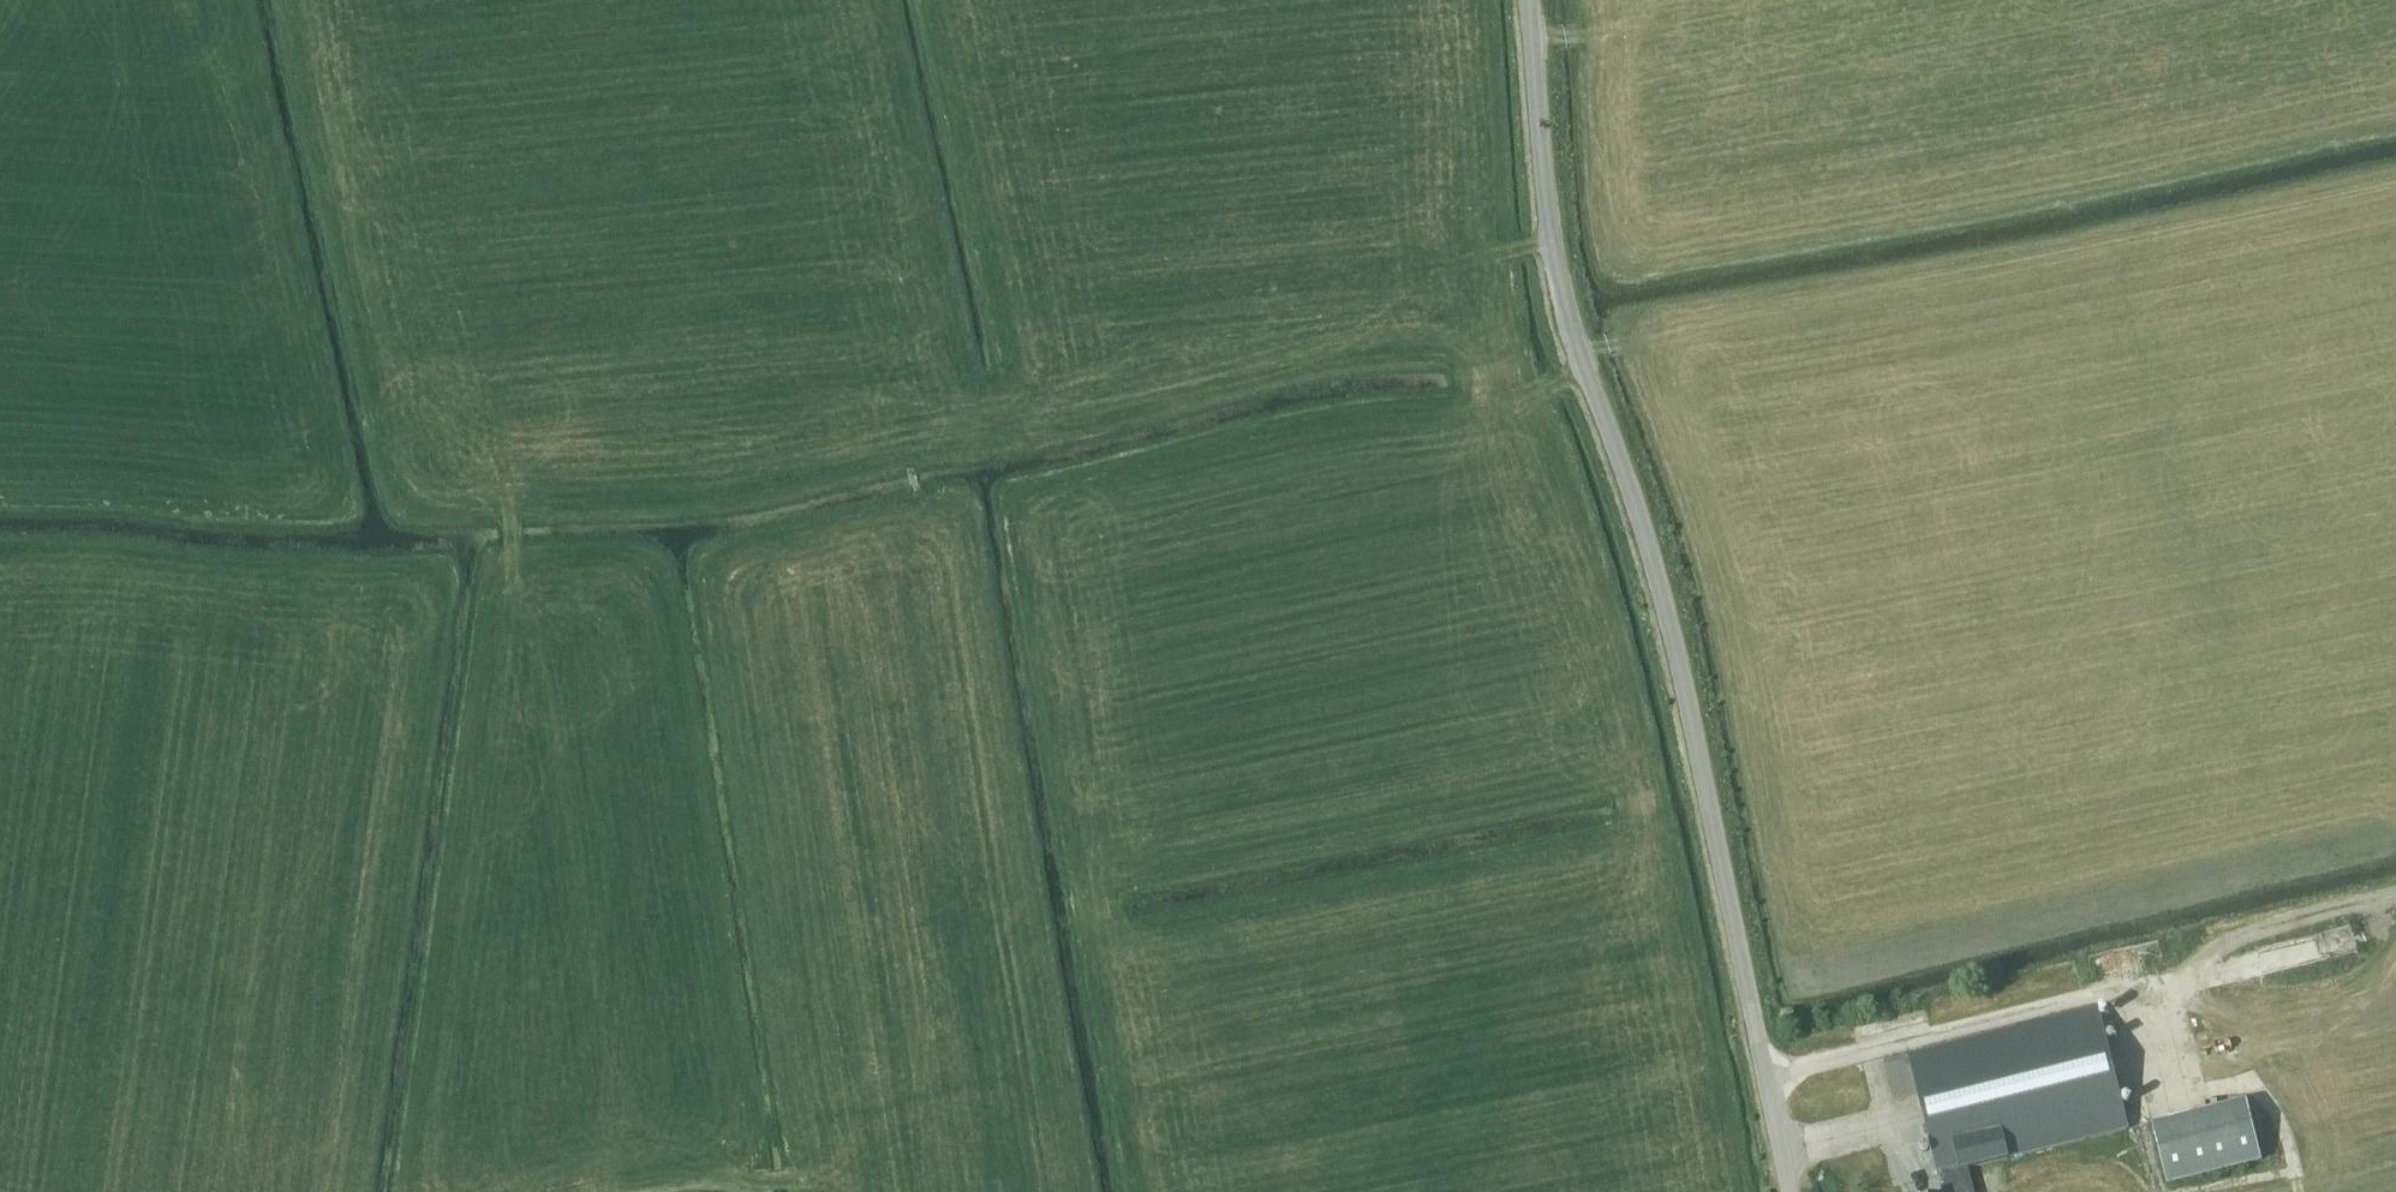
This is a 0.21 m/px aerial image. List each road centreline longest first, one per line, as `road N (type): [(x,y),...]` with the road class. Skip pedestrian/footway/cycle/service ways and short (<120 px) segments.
road 1 (unclassified): [(1789,1191),(1668,621),(1556,266),(1530,0)]
road 2 (track): [(2192,980),(2243,934),(2395,891)]

